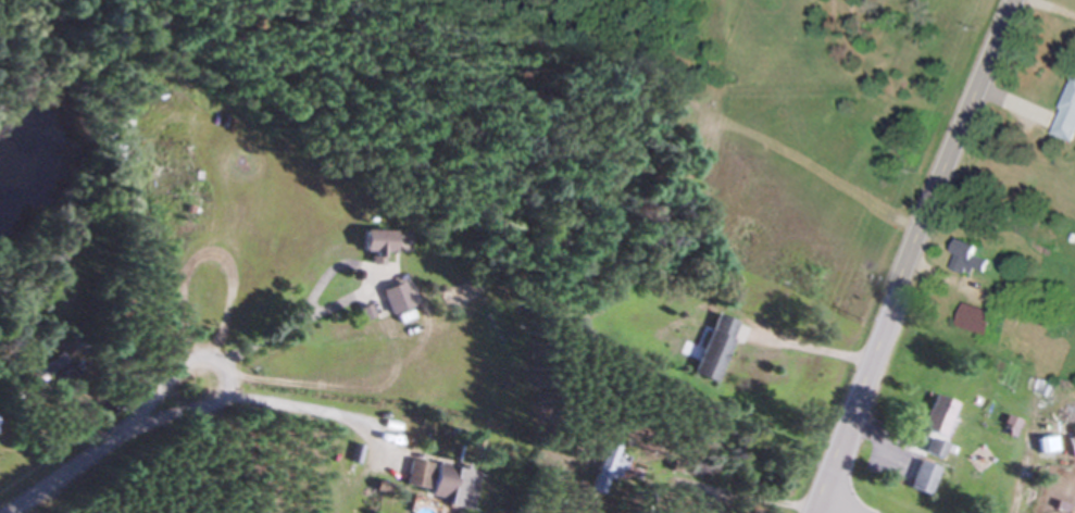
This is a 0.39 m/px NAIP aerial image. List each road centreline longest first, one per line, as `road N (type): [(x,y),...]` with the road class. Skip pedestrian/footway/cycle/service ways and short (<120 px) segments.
road 1 (secondary): [(1015,0),(809,512)]
road 2 (residential): [(116,434),(4,512)]
road 3 (residential): [(116,434),(186,362),(217,370)]
road 4 (residential): [(217,370),(212,398),(116,434)]

